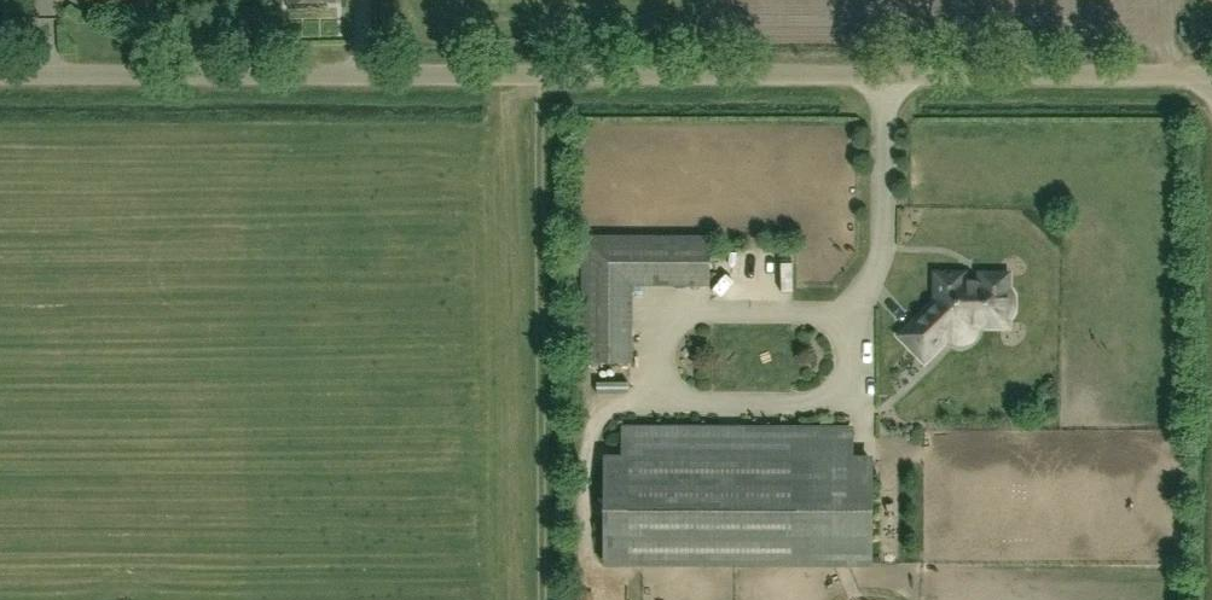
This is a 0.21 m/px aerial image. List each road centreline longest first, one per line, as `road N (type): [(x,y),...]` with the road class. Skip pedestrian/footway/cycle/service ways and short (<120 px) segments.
road 1 (unclassified): [(1211,75),(0,76)]
road 2 (track): [(543,78),(545,599)]

